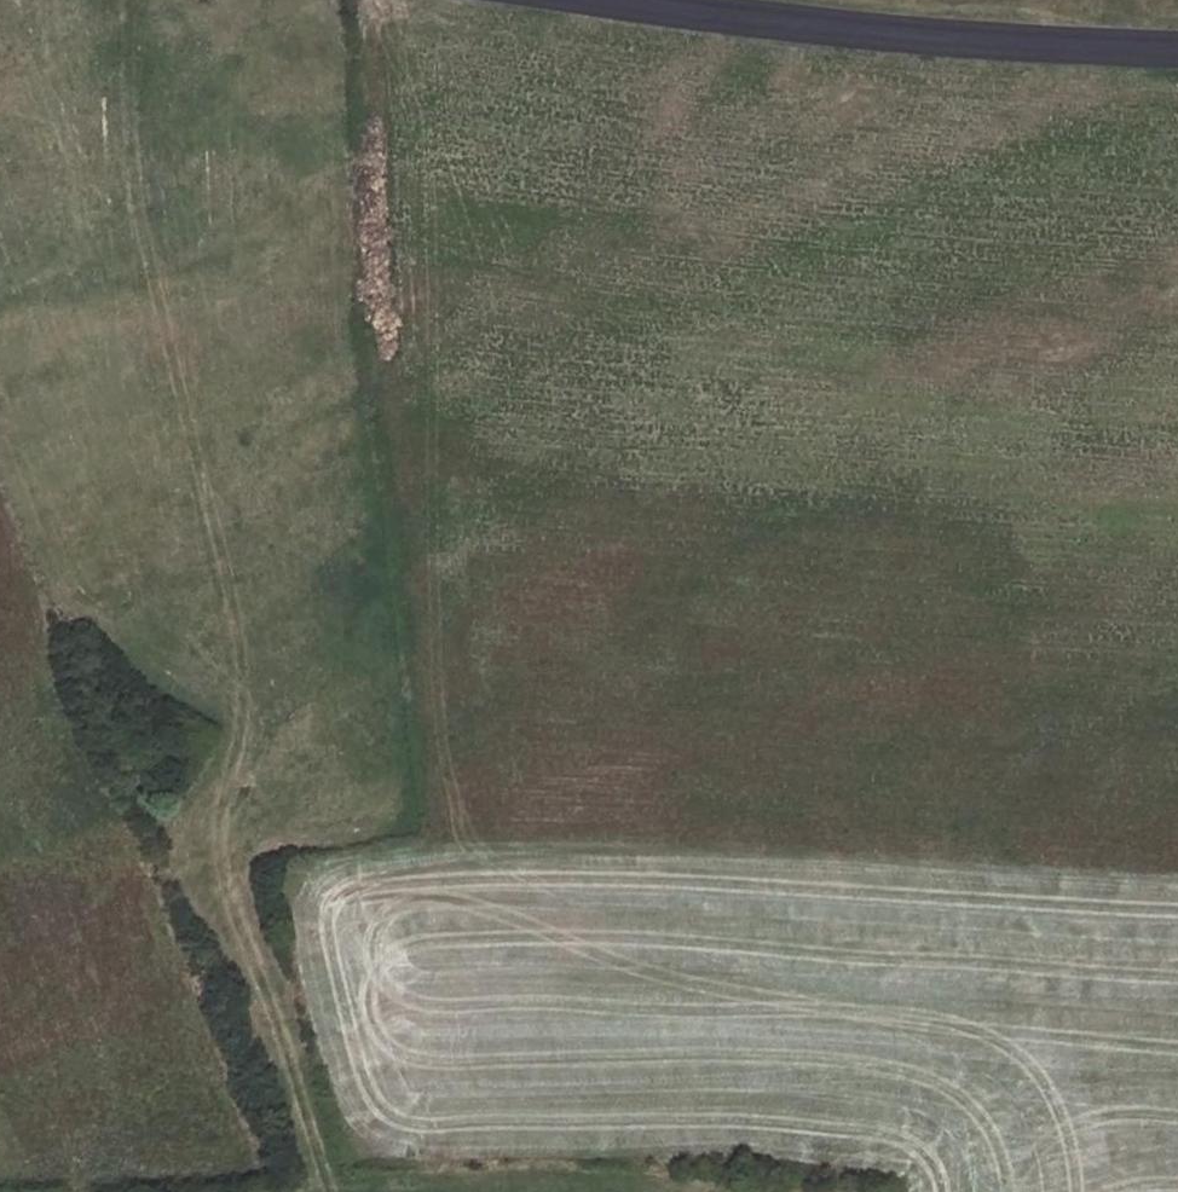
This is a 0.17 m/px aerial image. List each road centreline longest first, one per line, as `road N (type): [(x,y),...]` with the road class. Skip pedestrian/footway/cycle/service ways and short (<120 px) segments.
road 1 (secondary): [(1177,31),(830,0)]

